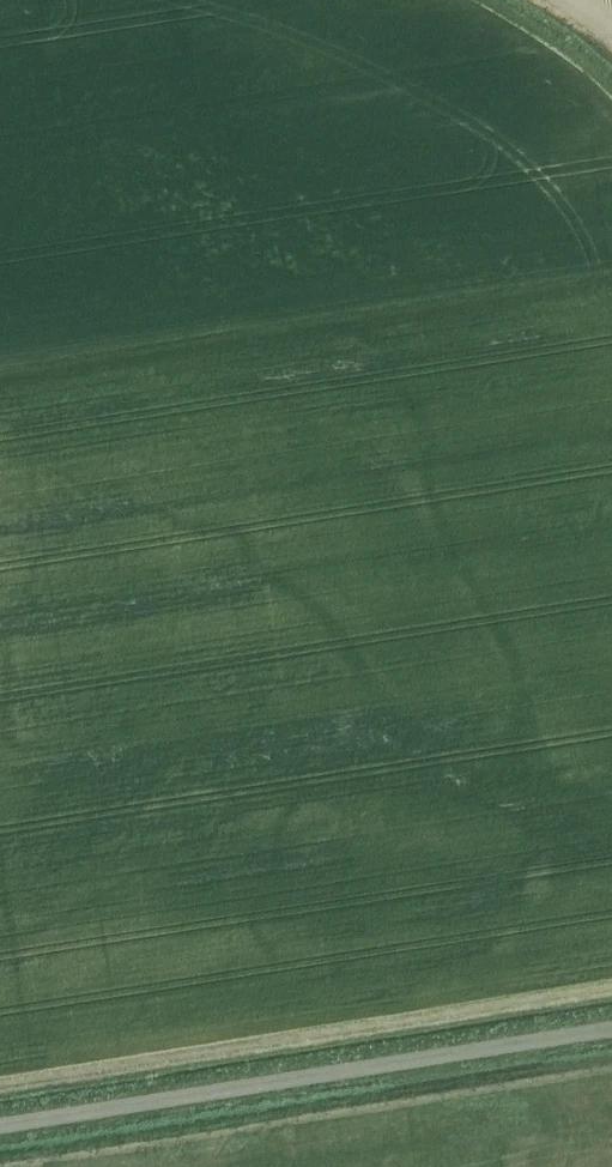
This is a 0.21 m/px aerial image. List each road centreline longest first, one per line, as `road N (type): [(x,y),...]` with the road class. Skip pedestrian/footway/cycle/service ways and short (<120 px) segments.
road 1 (track): [(611,1030),(0,1128)]

